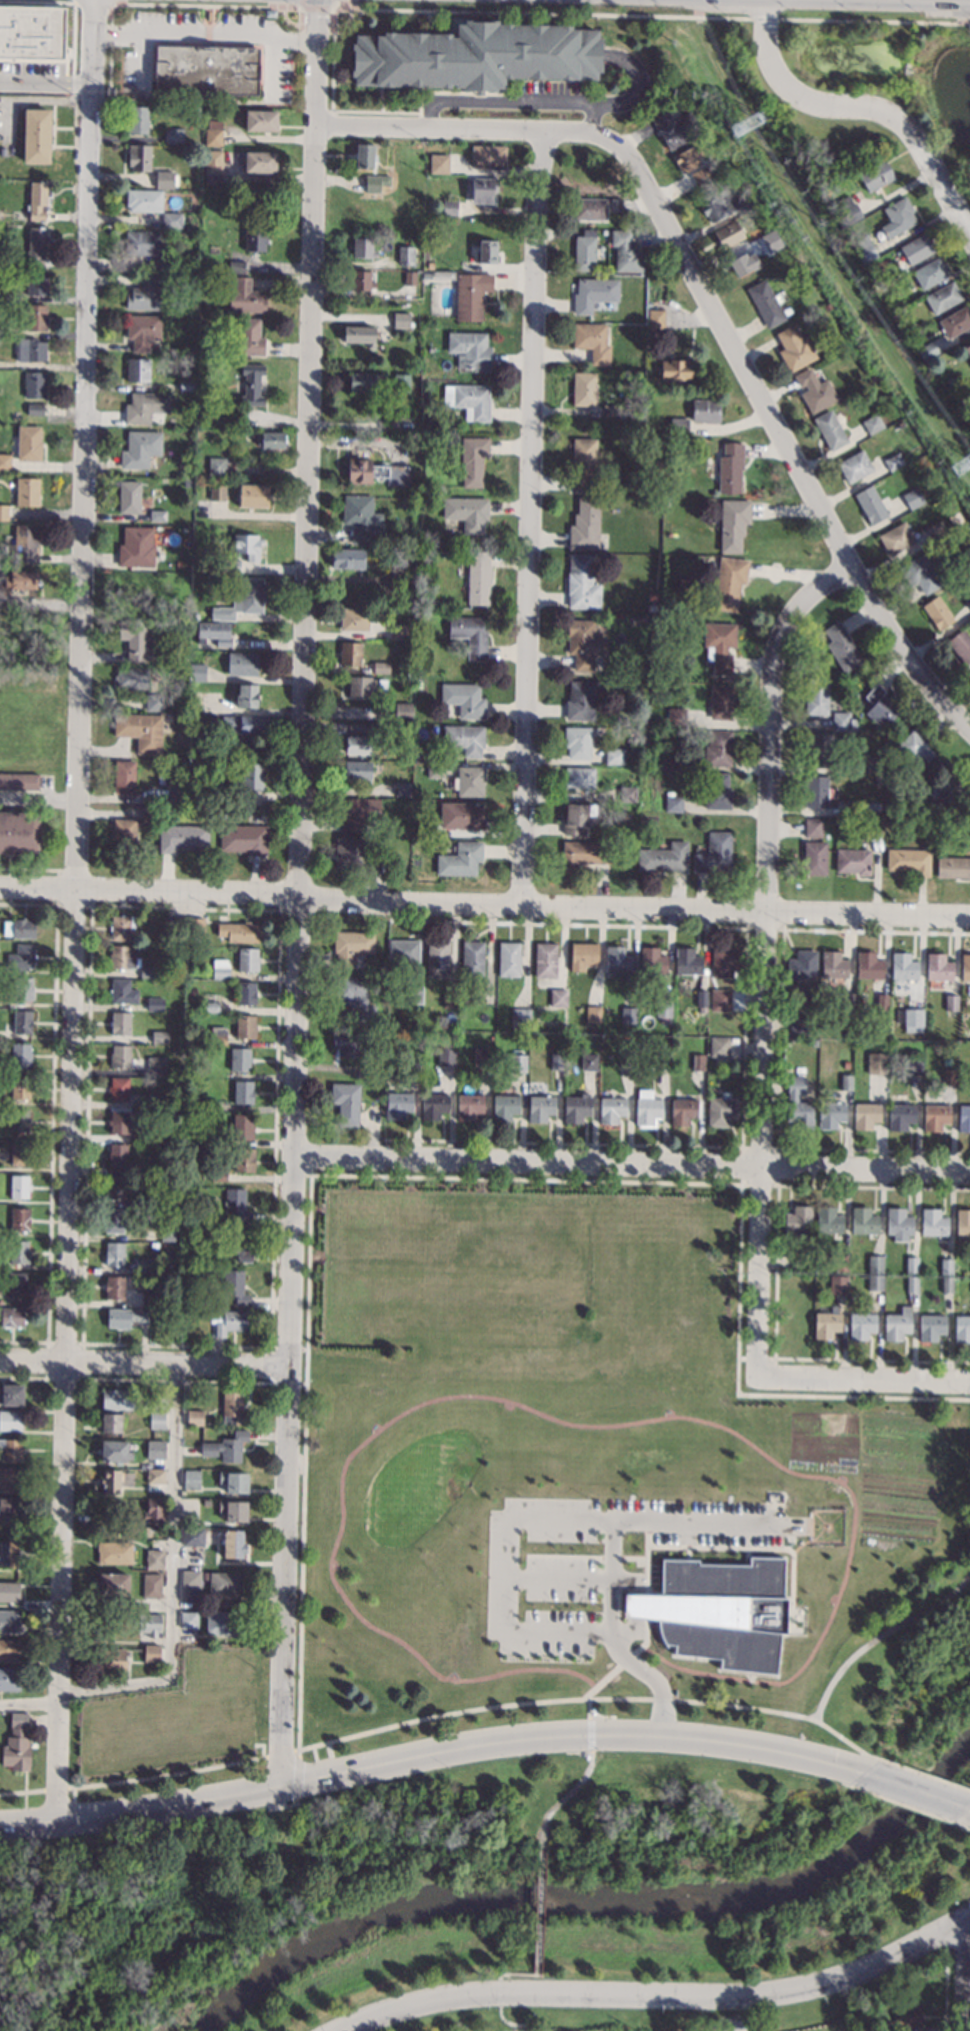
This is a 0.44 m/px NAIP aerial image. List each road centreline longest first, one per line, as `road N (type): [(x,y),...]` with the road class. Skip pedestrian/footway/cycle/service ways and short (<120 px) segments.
road 1 (residential): [(292,1374),(317,0)]
road 2 (residential): [(72,893),(92,0)]
road 3 (residential): [(761,1381),(774,659),(796,610),(850,566)]
road 4 (residential): [(59,1693),(72,893)]
road 5 (residential): [(550,131),(523,904)]
road 6 (residential): [(969,729),(902,654),(626,152)]
road 7 (residential): [(969,1178),(296,1166)]
road 8 (residential): [(969,912),(301,901)]
road 9 (residential): [(969,1911),(865,1967),(768,1993),(487,1992),(375,2015),(341,2030)]
road 10 (residential): [(279,1786),(292,1374)]
road 11 (tertiary): [(0,1824),(128,1812),(398,1760)]
road 12 (residential): [(969,253),(900,122),(883,111),(812,105),(790,94),(767,56),(769,0)]
road 13 (primary): [(642,0),(969,10)]
road 14 (residential): [(315,126),(572,131),(626,152)]
road 15 (residential): [(301,901),(0,891)]
road 16 (residential): [(292,1374),(0,1370)]
road 17 (tertiary): [(861,1774),(732,1741),(591,1734)]
road 18 (residential): [(969,1384),(761,1381)]
road 19 (tertiary): [(591,1734),(398,1760)]

